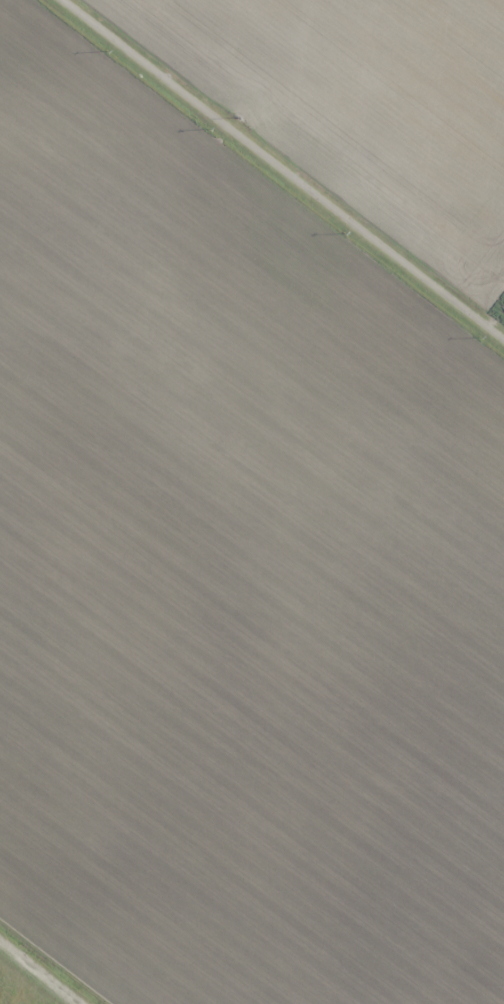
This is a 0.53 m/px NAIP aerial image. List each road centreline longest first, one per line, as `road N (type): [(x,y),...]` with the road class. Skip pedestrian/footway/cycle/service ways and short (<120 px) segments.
road 1 (residential): [(46,0),(503,349)]

